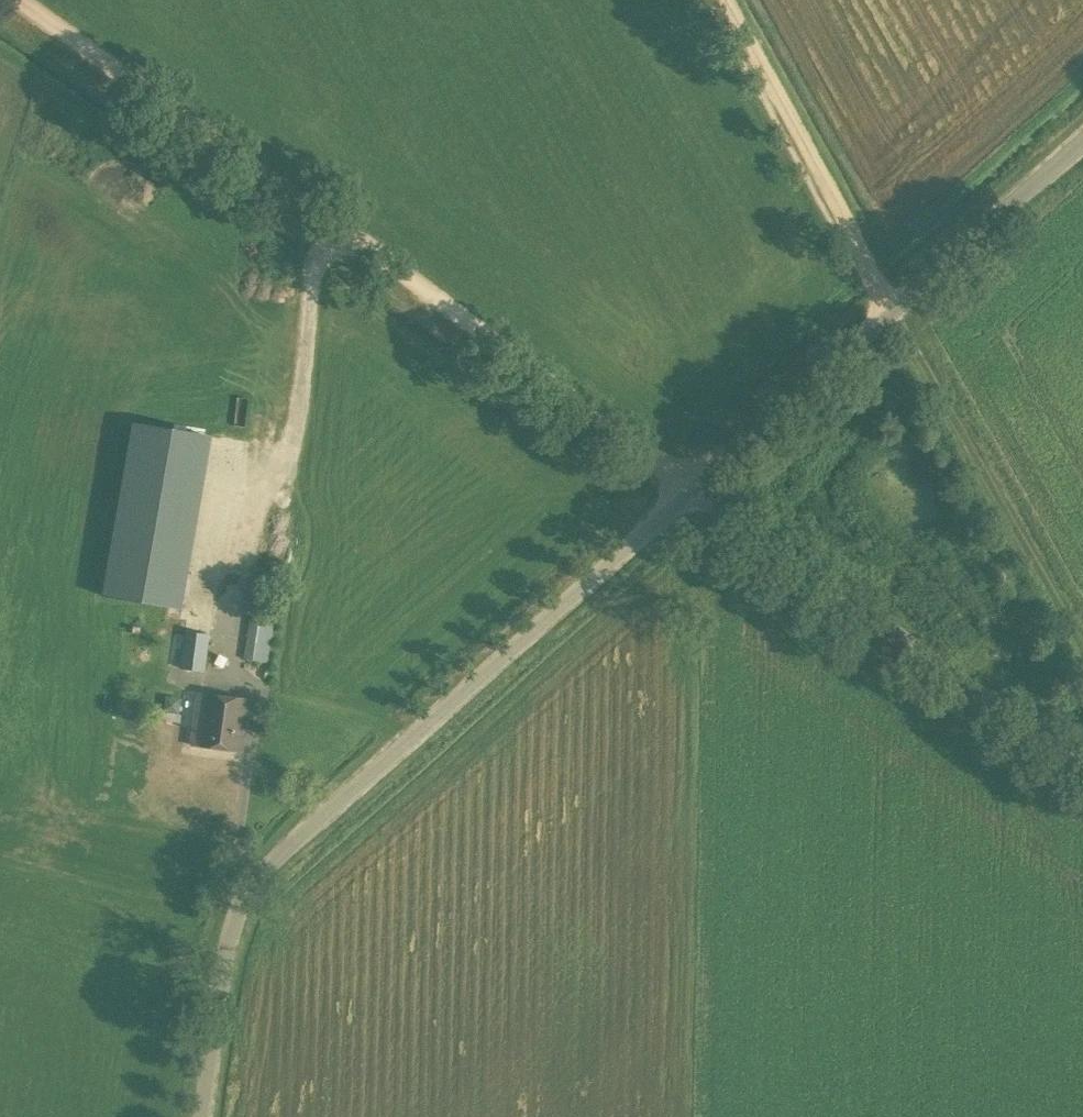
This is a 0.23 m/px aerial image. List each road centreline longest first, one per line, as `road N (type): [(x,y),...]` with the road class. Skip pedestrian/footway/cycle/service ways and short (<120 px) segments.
road 1 (unclassified): [(203,1116),(238,891),(691,486)]
road 2 (track): [(691,486),(26,0)]
road 3 (unclassified): [(691,486),(889,322),(1082,141)]
road 4 (unclassified): [(691,486),(1082,763)]
road 5 (track): [(1082,638),(896,314)]
road 6 (track): [(725,0),(896,314)]

